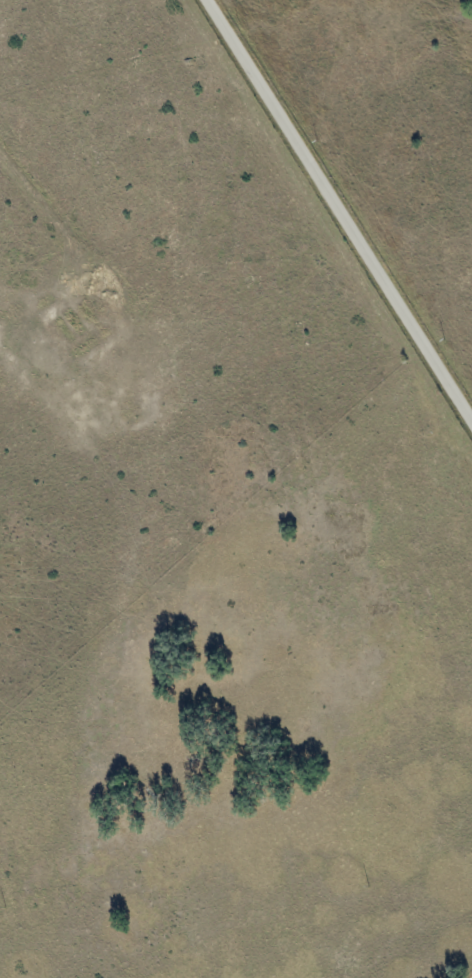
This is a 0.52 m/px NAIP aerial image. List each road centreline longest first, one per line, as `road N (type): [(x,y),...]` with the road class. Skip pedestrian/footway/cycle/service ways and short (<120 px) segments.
road 1 (residential): [(471,413),(210,0)]

